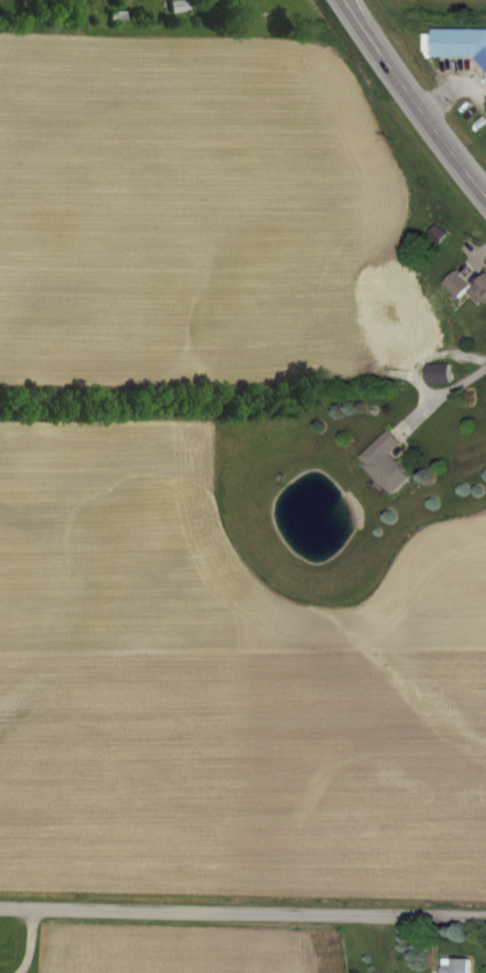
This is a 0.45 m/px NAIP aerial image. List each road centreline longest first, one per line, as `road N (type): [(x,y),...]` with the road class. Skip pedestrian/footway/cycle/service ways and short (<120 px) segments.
road 1 (residential): [(0,907),(485,917)]
road 2 (primary): [(485,192),(348,0)]

